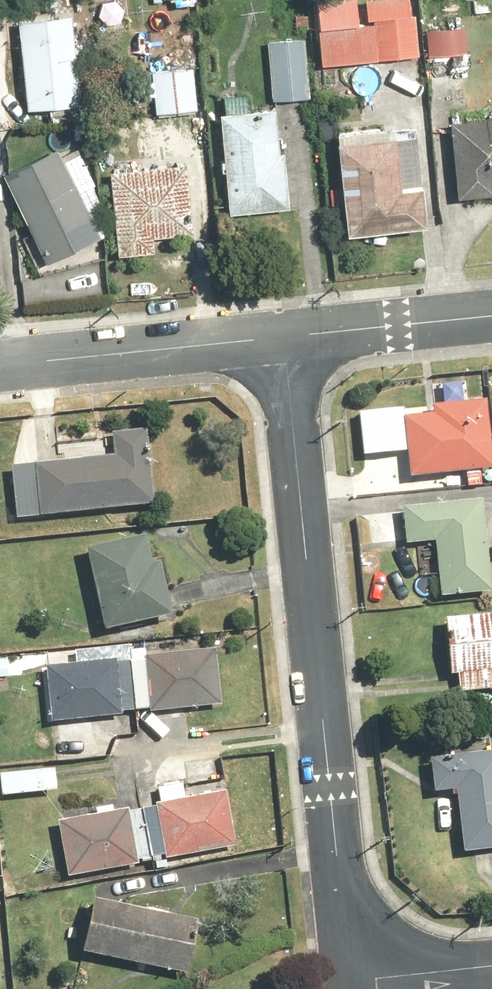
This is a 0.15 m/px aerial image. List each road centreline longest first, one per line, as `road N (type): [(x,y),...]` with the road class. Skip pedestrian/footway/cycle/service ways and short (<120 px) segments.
road 1 (residential): [(284,335),(348,977)]
road 2 (residential): [(0,365),(284,335)]
road 3 (residential): [(284,335),(491,315)]
road 4 (residential): [(348,977),(491,965)]

